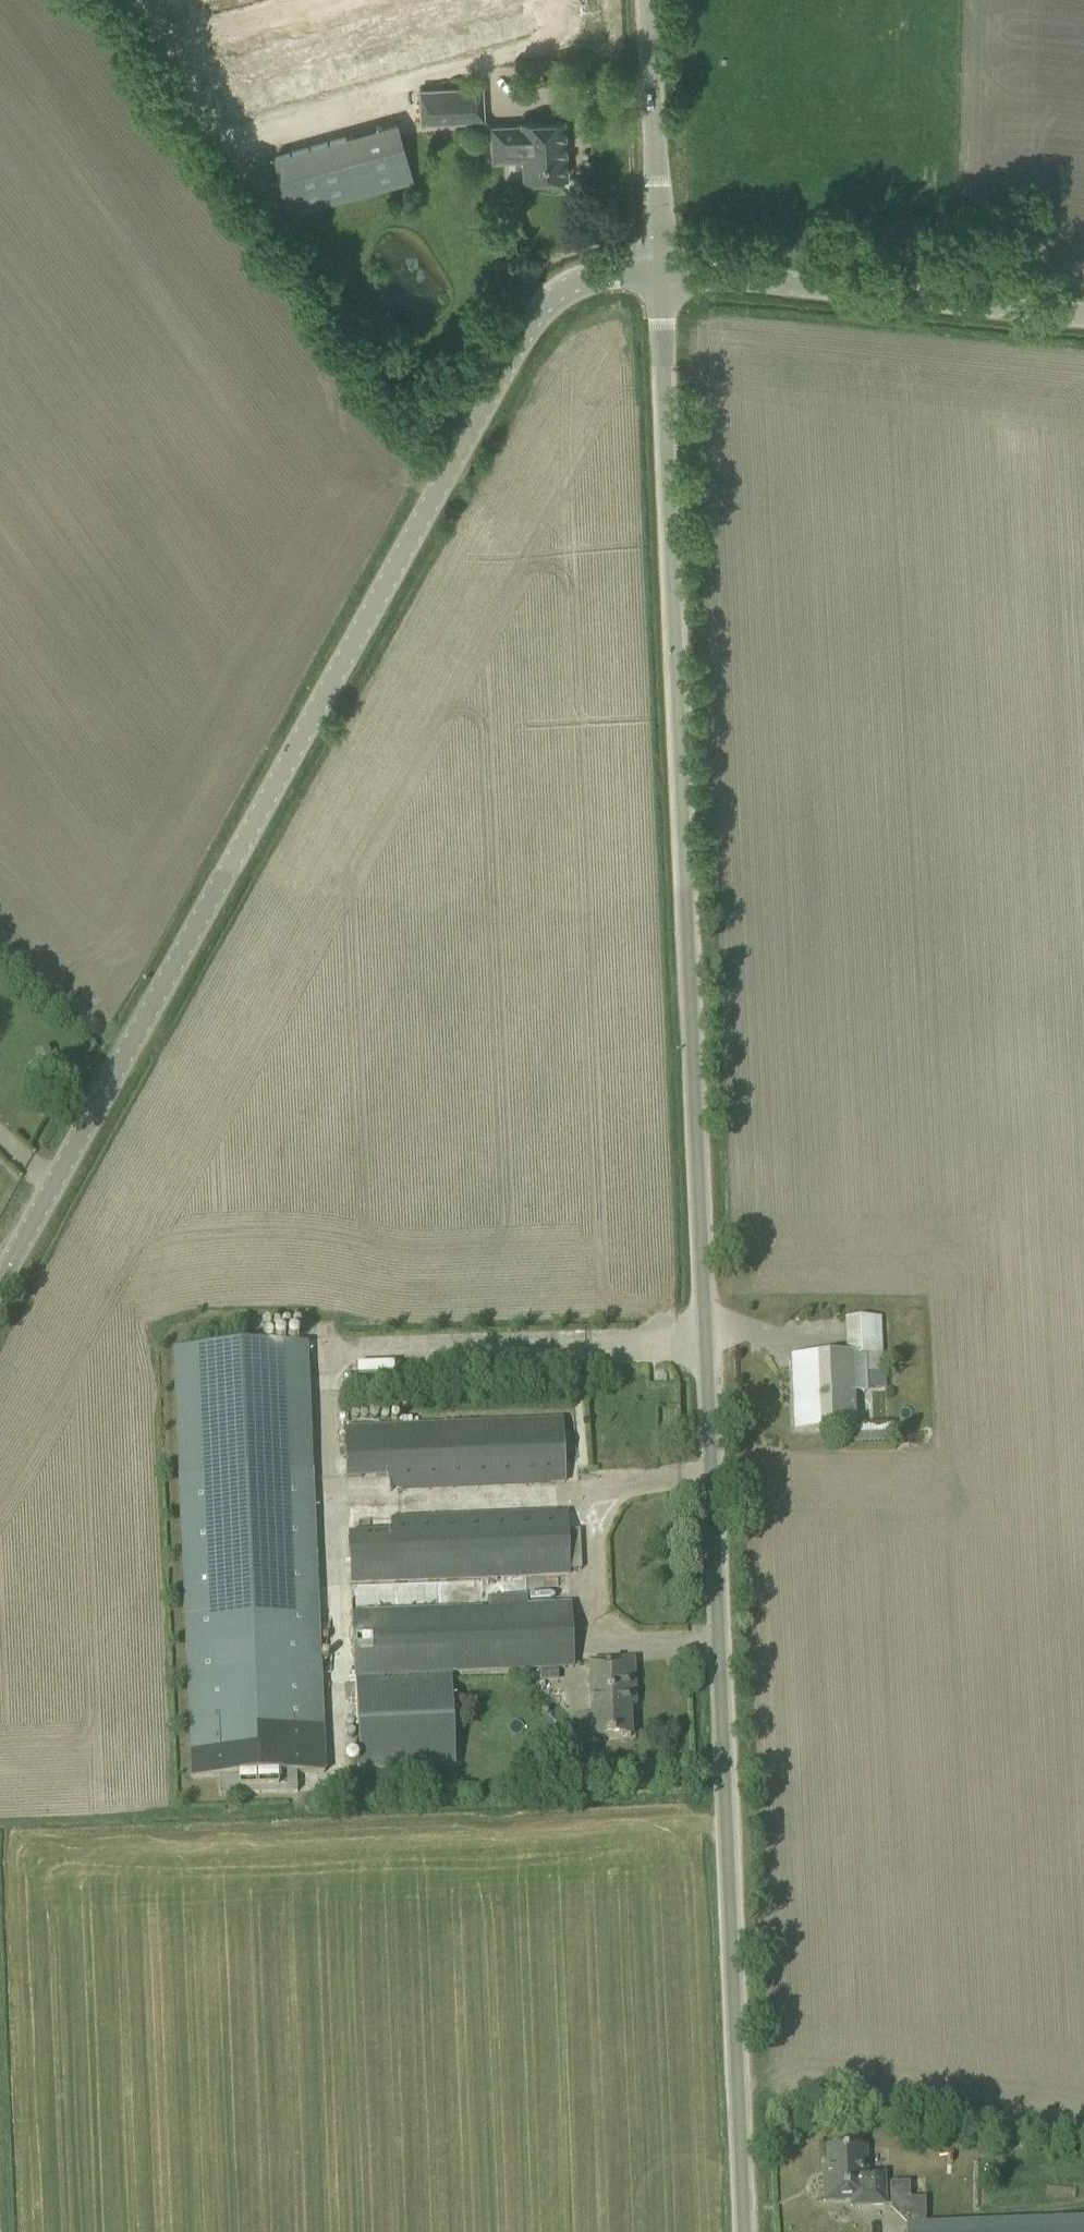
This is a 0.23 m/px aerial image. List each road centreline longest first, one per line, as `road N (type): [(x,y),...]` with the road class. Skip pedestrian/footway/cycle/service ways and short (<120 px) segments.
road 1 (unclassified): [(744,2231),(658,268)]
road 2 (unclassified): [(0,1290),(482,412),(552,305),(592,276),(658,268)]
road 3 (unclassified): [(1083,314),(658,268)]
road 4 (unclassified): [(658,268),(645,0)]

